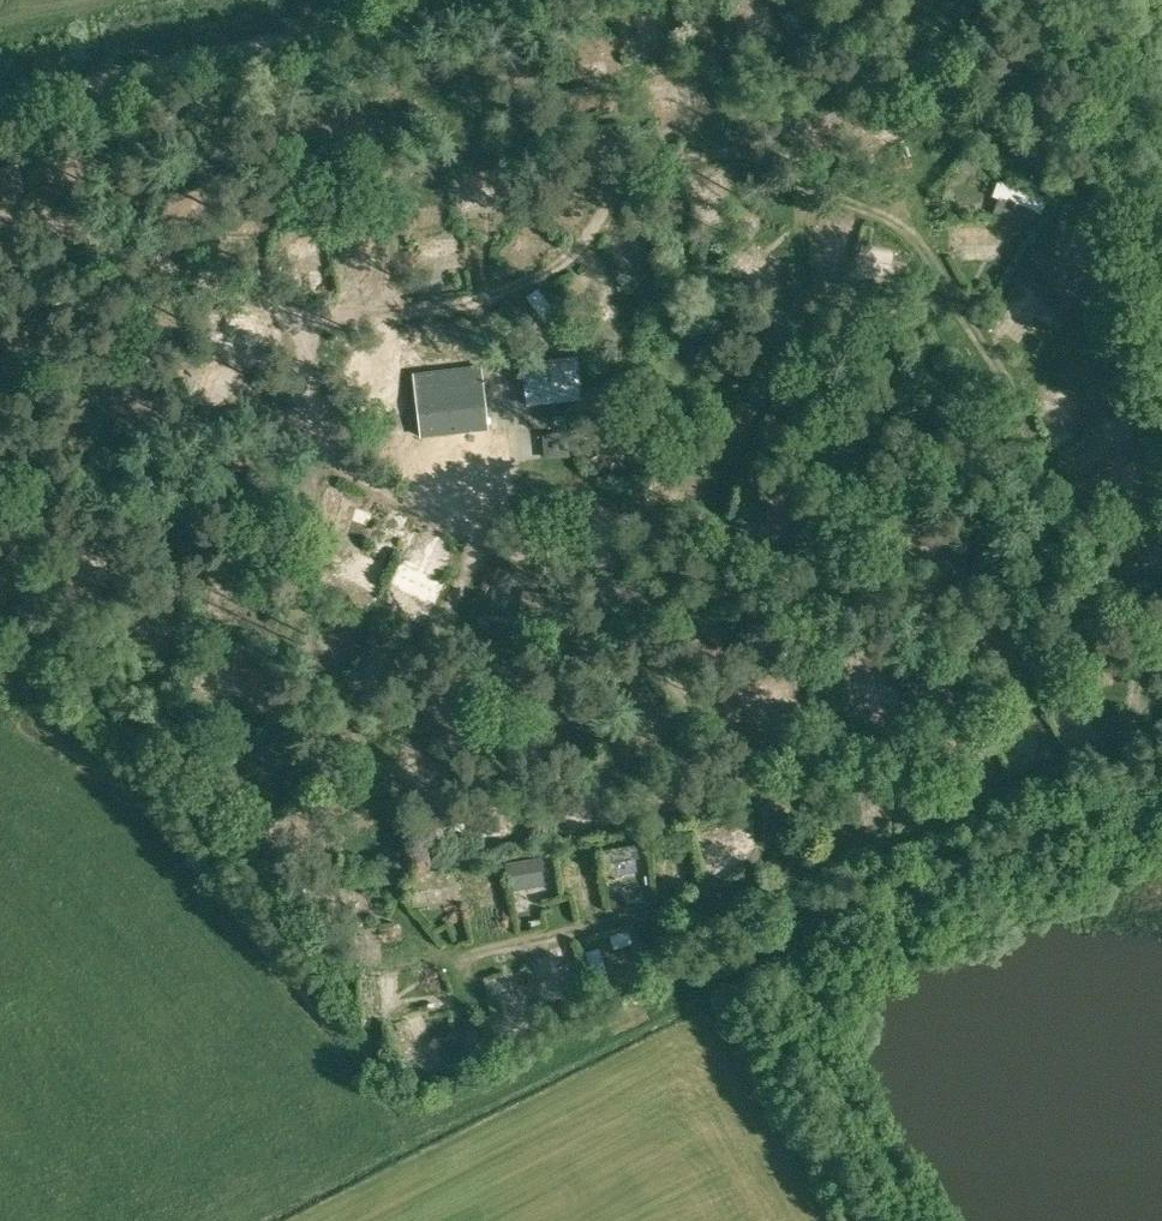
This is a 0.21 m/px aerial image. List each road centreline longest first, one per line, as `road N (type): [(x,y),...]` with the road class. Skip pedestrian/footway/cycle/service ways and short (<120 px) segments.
road 1 (unclassified): [(0,105),(385,20)]

